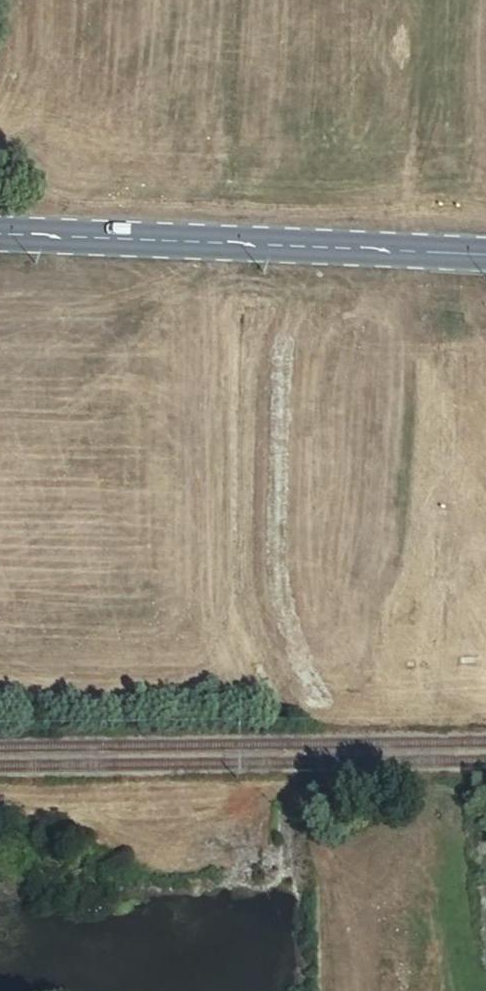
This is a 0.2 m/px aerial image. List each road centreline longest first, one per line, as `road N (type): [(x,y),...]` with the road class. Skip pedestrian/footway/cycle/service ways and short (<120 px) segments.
road 1 (unclassified): [(485,258),(0,240)]

